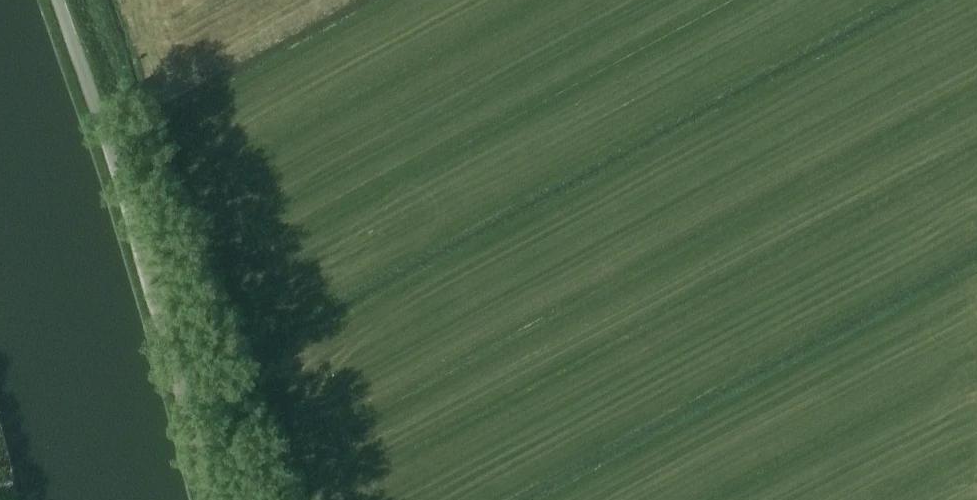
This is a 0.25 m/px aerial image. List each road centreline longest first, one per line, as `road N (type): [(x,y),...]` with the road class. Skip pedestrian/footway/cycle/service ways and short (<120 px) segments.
road 1 (unclassified): [(212,499),(122,182),(60,0)]

